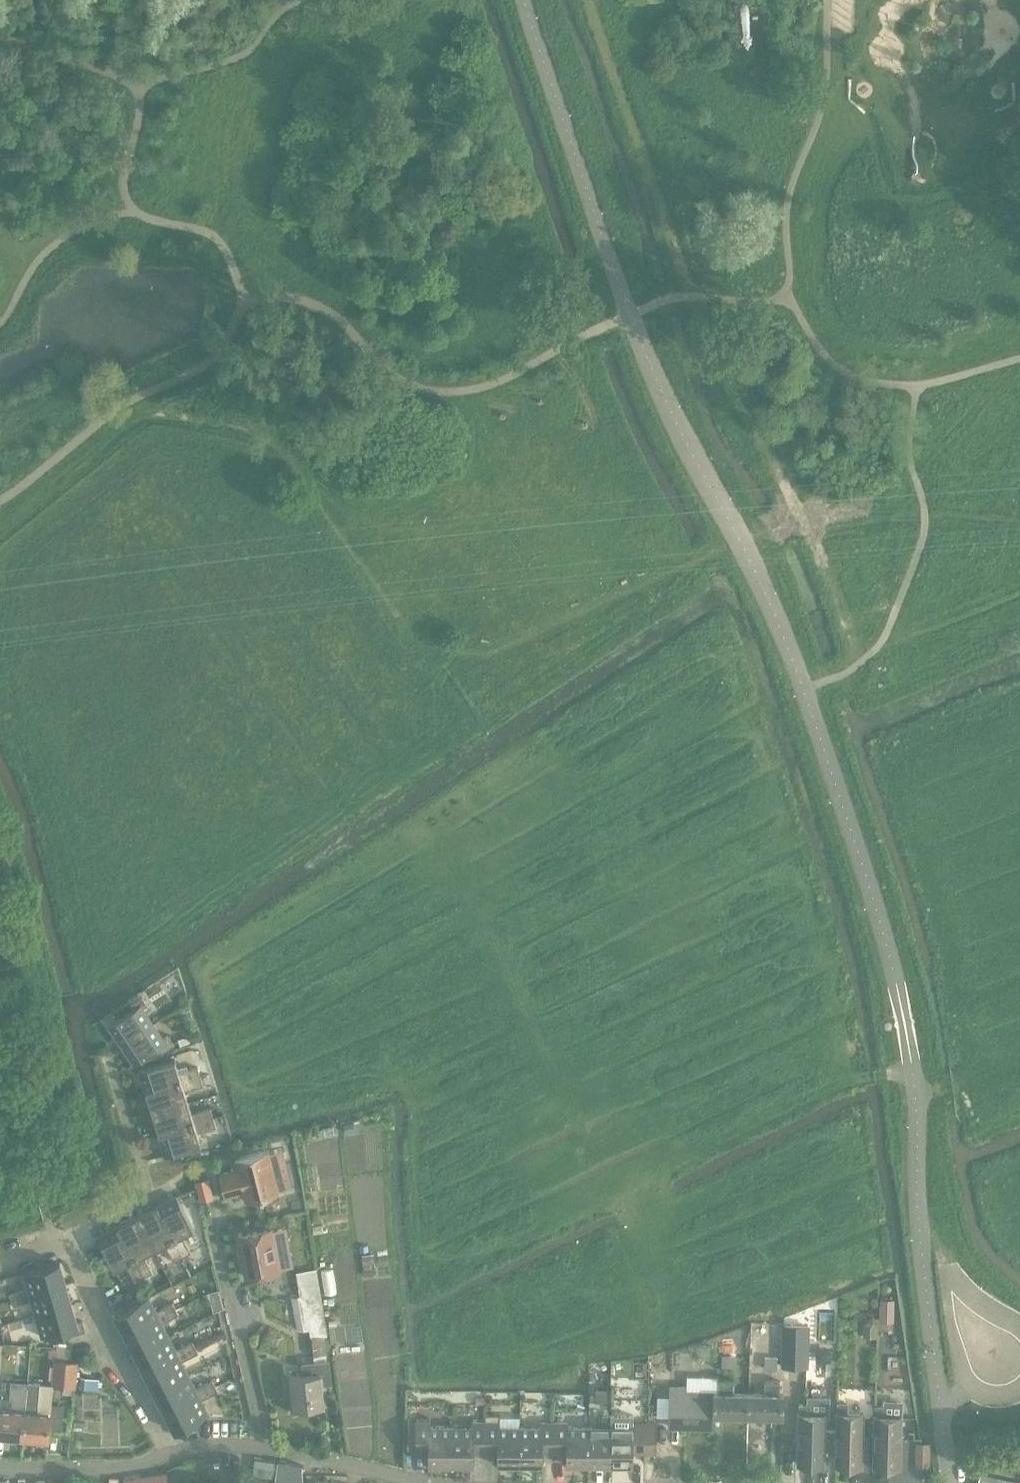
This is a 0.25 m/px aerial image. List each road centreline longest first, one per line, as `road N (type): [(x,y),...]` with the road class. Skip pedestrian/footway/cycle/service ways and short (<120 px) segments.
road 1 (residential): [(952,1482),(919,1219),(907,1032)]
road 2 (residential): [(267,1449),(216,1209)]
road 3 (residential): [(67,1242),(155,1197),(112,1064)]
road 4 (residential): [(176,1452),(111,1347),(67,1242)]
road 5 (residential): [(176,1452),(134,1467),(0,1471)]
road 6 (residential): [(433,1482),(267,1449)]

